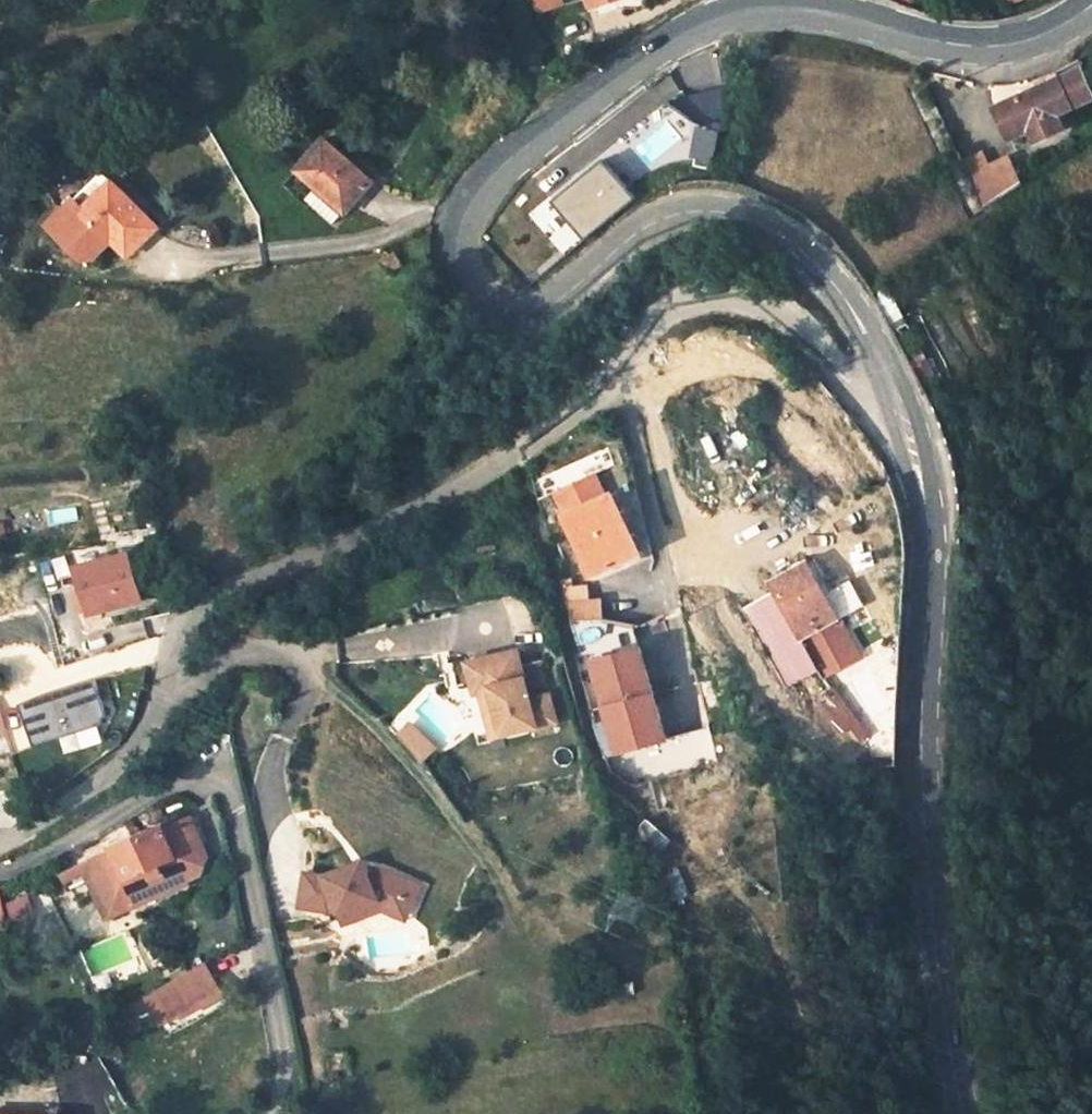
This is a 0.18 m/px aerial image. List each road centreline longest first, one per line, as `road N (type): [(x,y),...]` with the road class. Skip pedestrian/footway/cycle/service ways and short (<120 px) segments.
road 1 (tertiary): [(892,387),(851,309),(783,238),(706,216),(667,218),(545,305),(504,308),(474,286),(461,248),(463,216),(508,158),(674,38),(727,10),(815,7),(959,45),(1024,40),(1091,8)]
road 2 (residential): [(892,387),(850,381),(787,319),(745,298),(719,293),(670,307),(610,390),(446,495),(274,566),(192,612),(122,760),(0,846)]
road 3 (tertiary): [(963,1113),(934,943),(921,739),(928,531),(892,387)]

